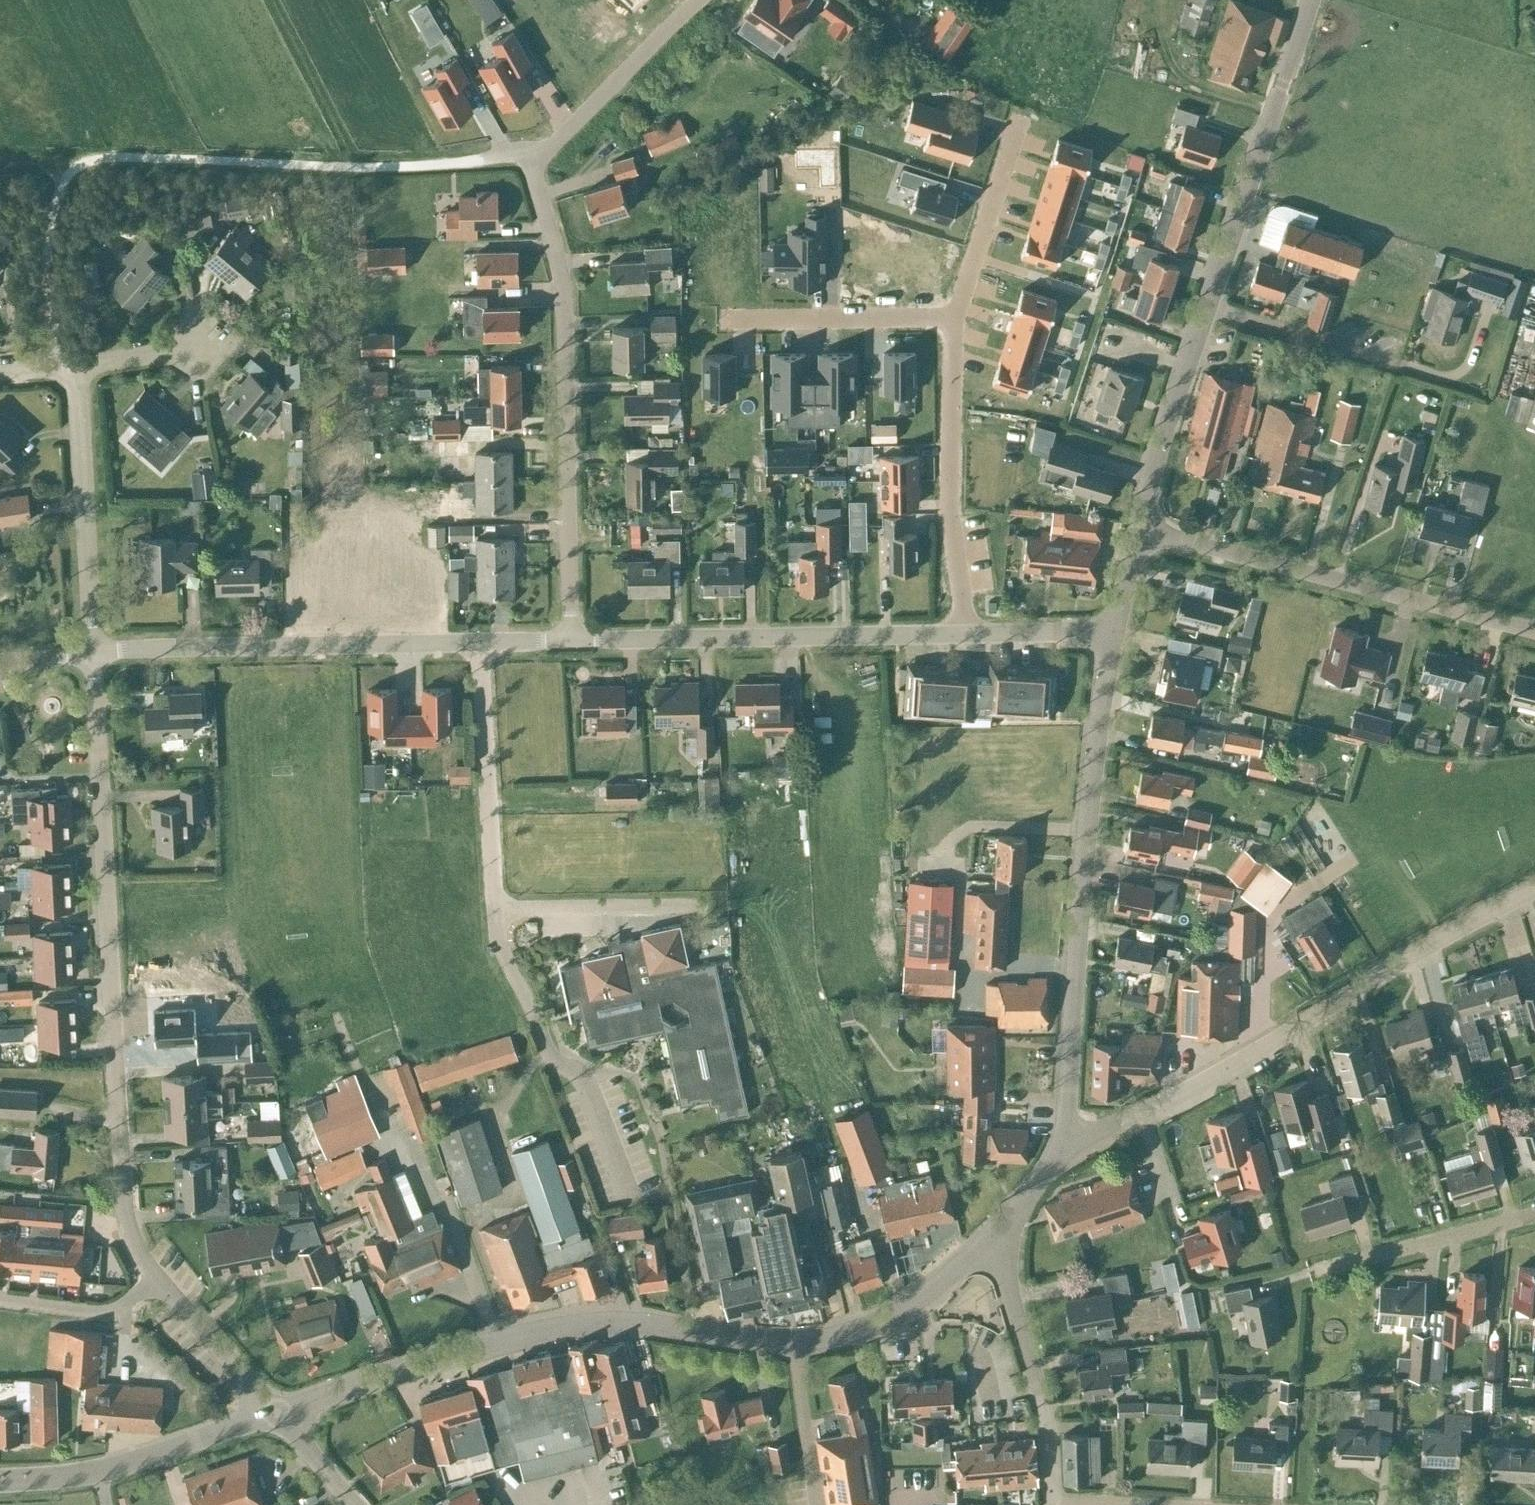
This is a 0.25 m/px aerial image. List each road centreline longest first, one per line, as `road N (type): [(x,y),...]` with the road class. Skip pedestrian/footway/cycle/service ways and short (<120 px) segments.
road 1 (tertiary): [(276,1414),(440,1356),(585,1321),(796,1342),(832,1337),(920,1298),(992,1235)]
road 2 (residential): [(570,641),(565,310),(528,155),(553,146),(701,0)]
road 3 (residential): [(155,1276),(123,1211),(92,653)]
road 4 (residential): [(624,1183),(585,1084),(548,1054),(498,942),(479,642)]
road 5 (tertiary): [(1138,528),(1309,0)]
road 6 (residential): [(1061,1156),(1534,889)]
road 7 (tertiary): [(1061,1156),(1094,760),(1113,631)]
road 8 (residential): [(1534,631),(1138,528)]
road 9 (residential): [(967,633),(570,641)]
road 10 (residential): [(92,653),(479,642)]
road 11 (residential): [(967,633),(950,515),(953,320)]
road 12 (residential): [(92,653),(76,366)]
road 13 (tertiary): [(0,1478),(98,1469),(276,1414)]
road 14 (residential): [(1054,1503),(1038,1393),(992,1235)]
road 15 (residential): [(953,320),(696,322)]
road 16 (residential): [(1313,1272),(1534,1215)]
road 17 (residential): [(953,320),(1018,122)]
road 18 (residential): [(276,1414),(155,1276)]
road 19 (residential): [(0,1298),(104,1310),(155,1276)]
road 20 (residential): [(1113,631),(967,633)]
road 21 (residential): [(76,366),(199,347)]
road 22 (residential): [(355,1504),(276,1414)]

